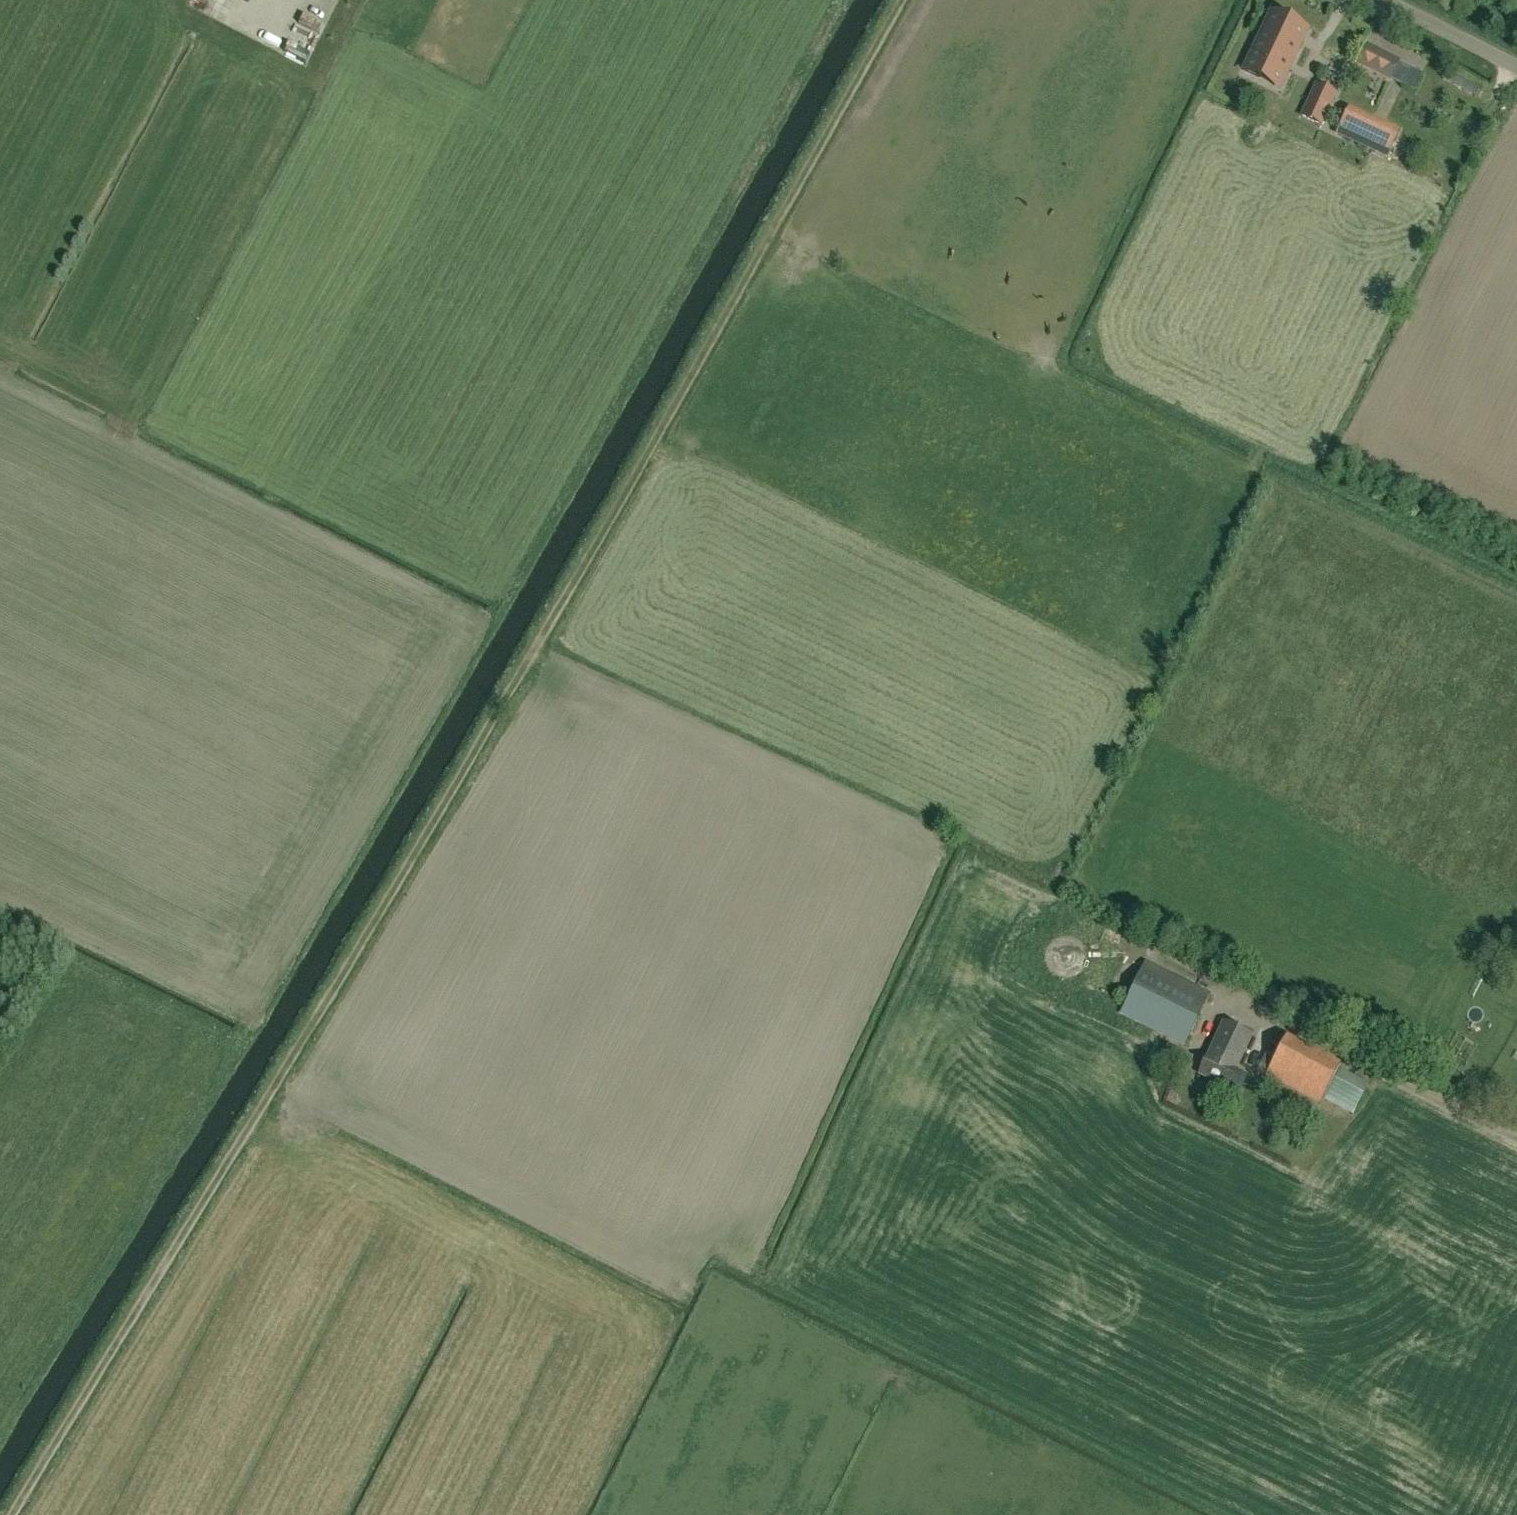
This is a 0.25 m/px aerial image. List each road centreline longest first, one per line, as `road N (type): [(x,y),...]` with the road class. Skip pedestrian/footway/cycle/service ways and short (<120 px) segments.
road 1 (track): [(11,1514),(331,1002),(904,0)]
road 2 (unclassified): [(1516,62),(1393,0)]

